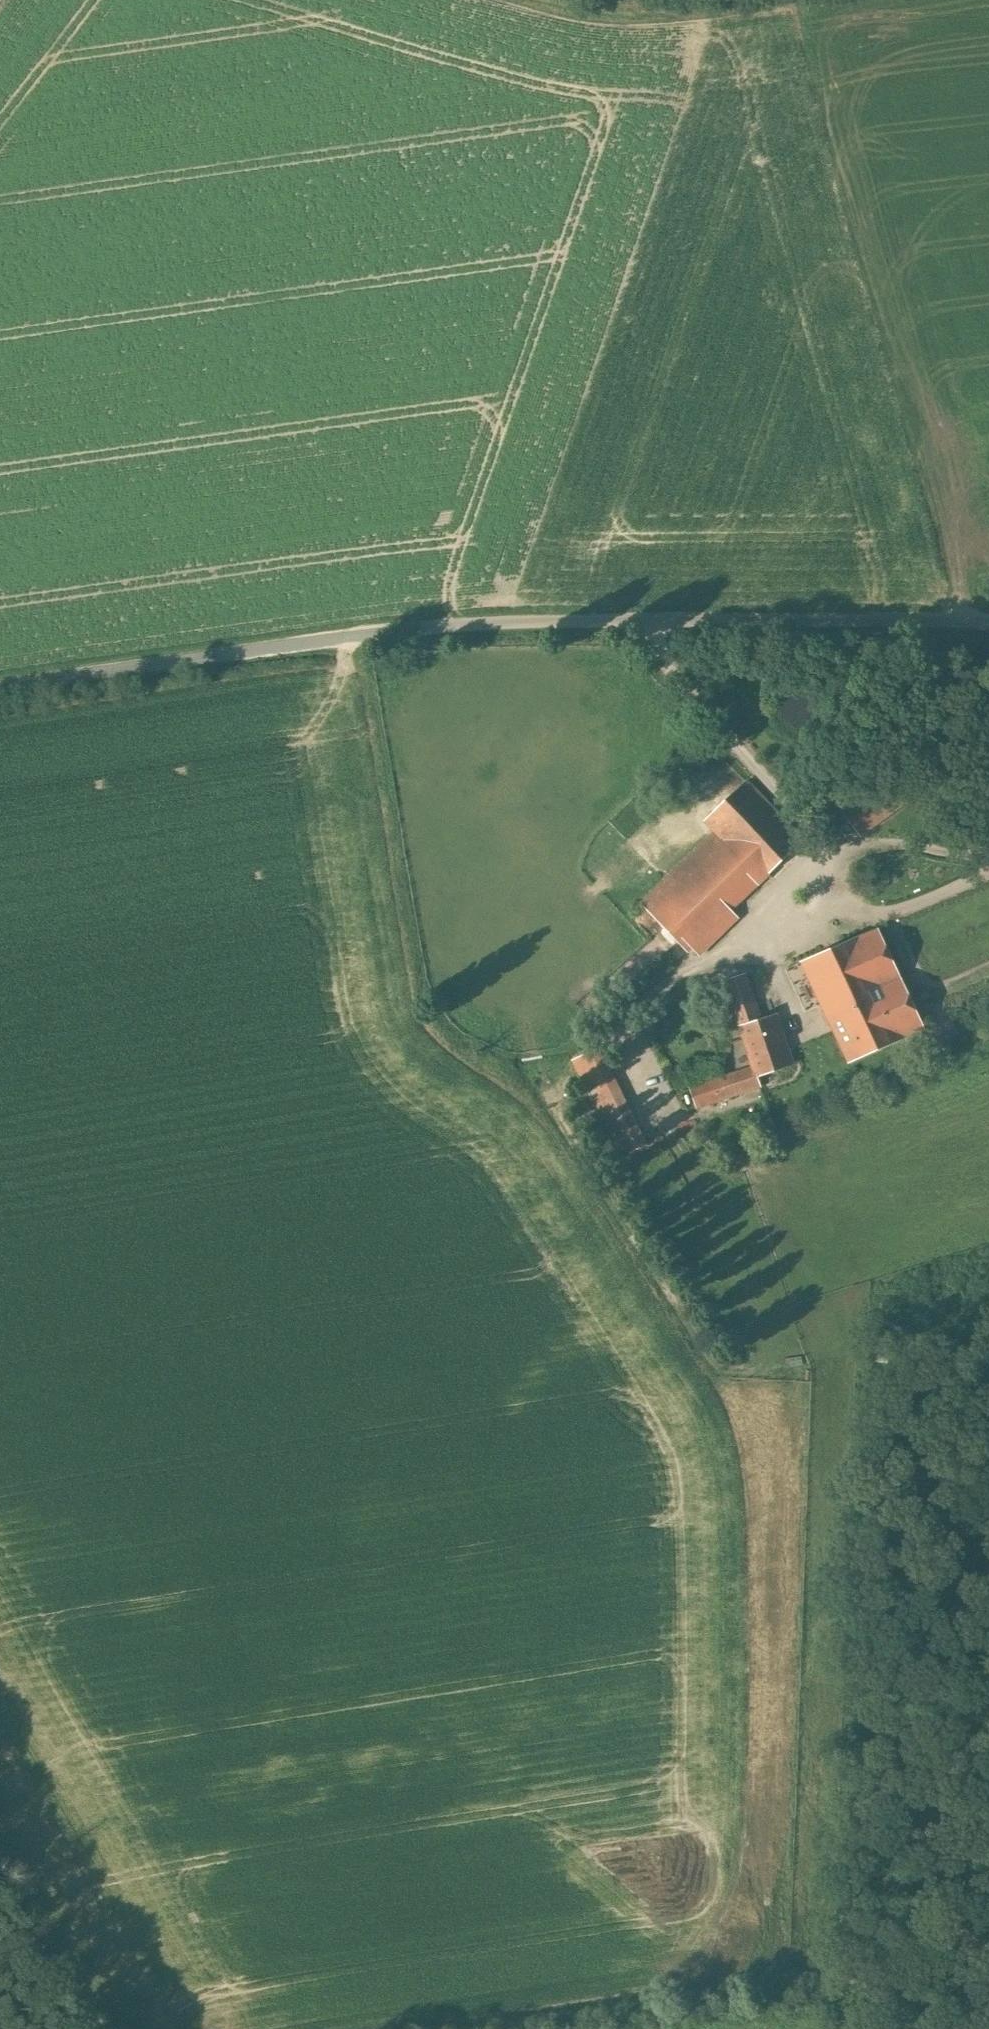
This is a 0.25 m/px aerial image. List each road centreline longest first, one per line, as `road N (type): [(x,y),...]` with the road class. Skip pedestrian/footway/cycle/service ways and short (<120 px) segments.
road 1 (unclassified): [(988,626),(517,622),(358,635),(0,686)]

